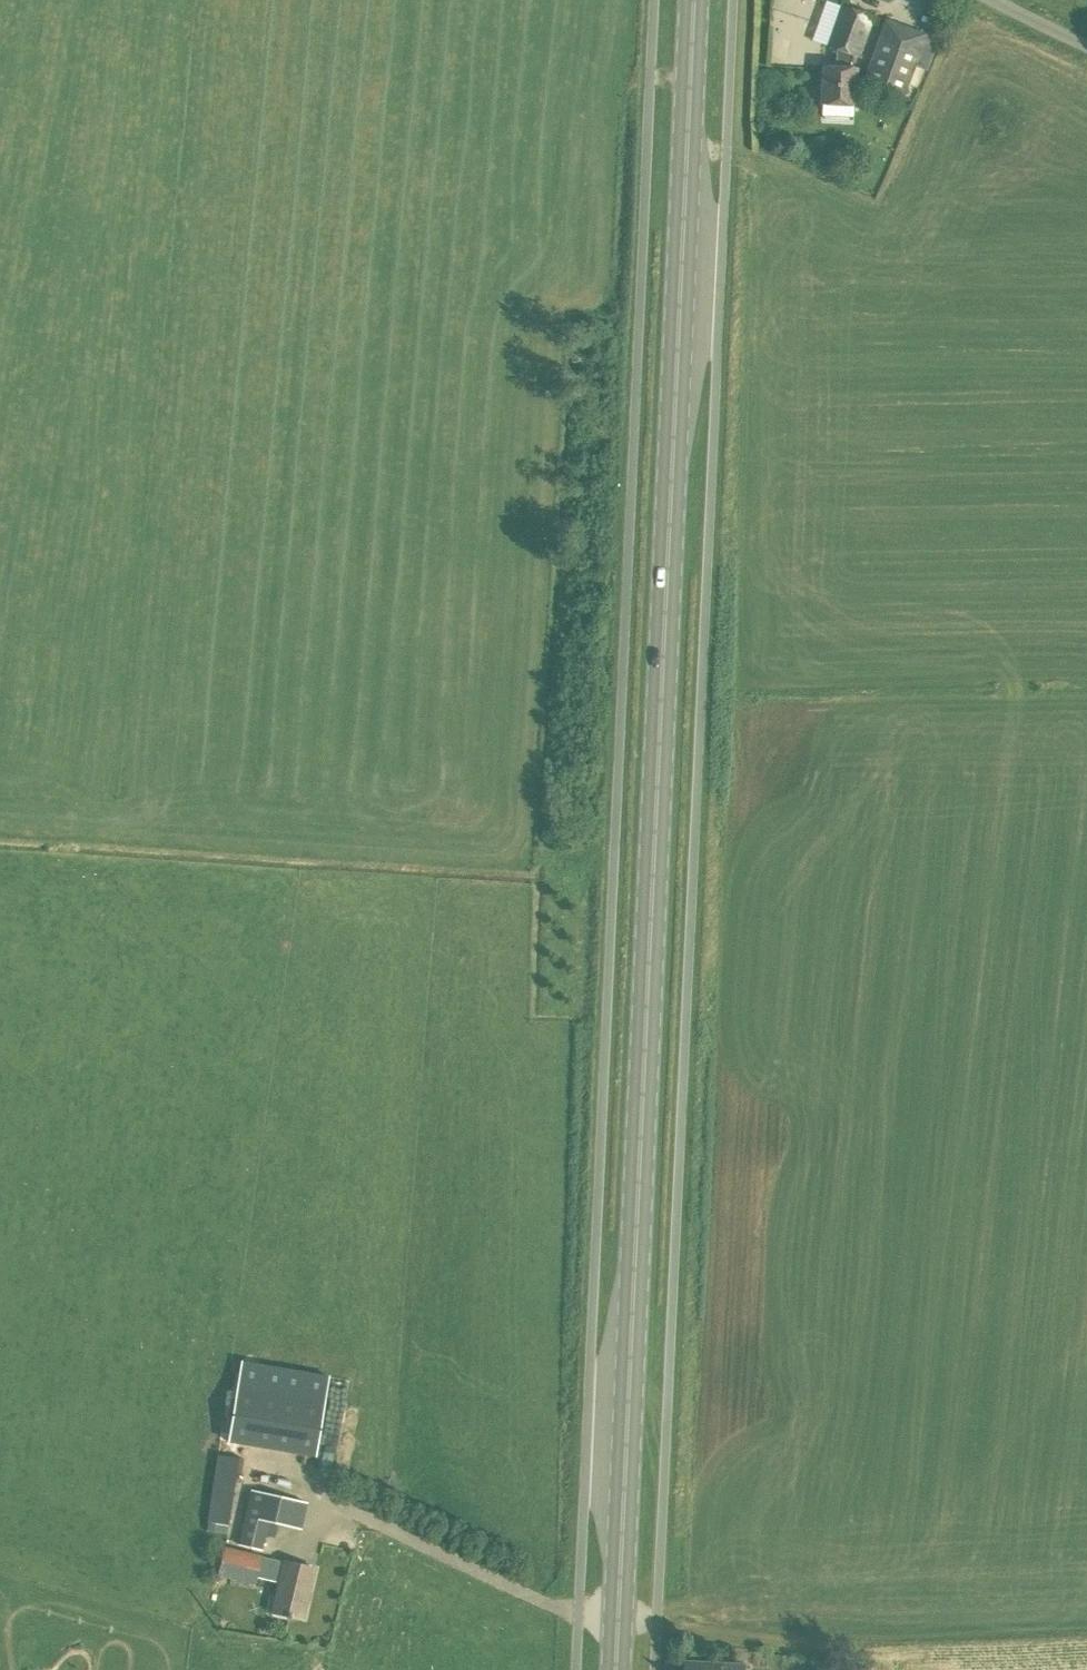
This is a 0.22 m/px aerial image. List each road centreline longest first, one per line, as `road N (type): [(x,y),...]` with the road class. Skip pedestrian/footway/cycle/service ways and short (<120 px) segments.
road 1 (primary): [(619,1669),(694,0)]

